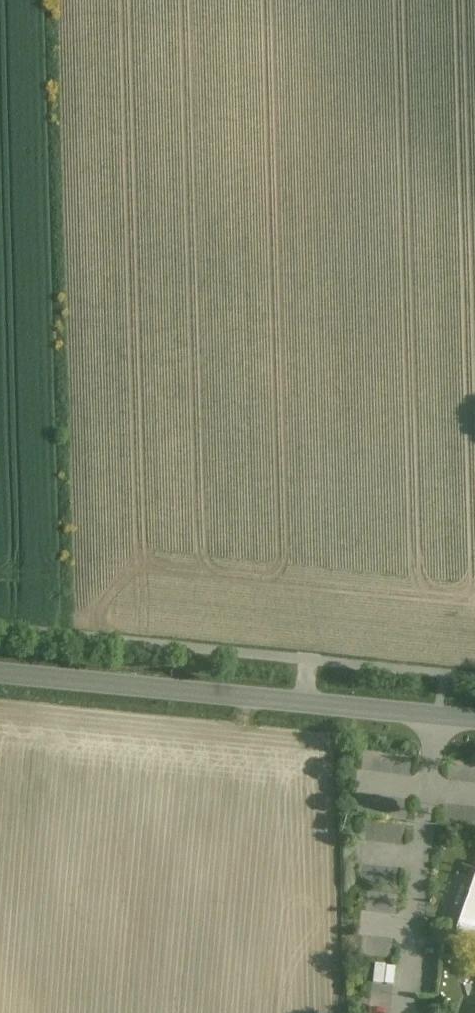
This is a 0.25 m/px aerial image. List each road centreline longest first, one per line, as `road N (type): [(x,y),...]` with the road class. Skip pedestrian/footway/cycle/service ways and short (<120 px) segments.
road 1 (tertiary): [(0,670),(474,714)]

